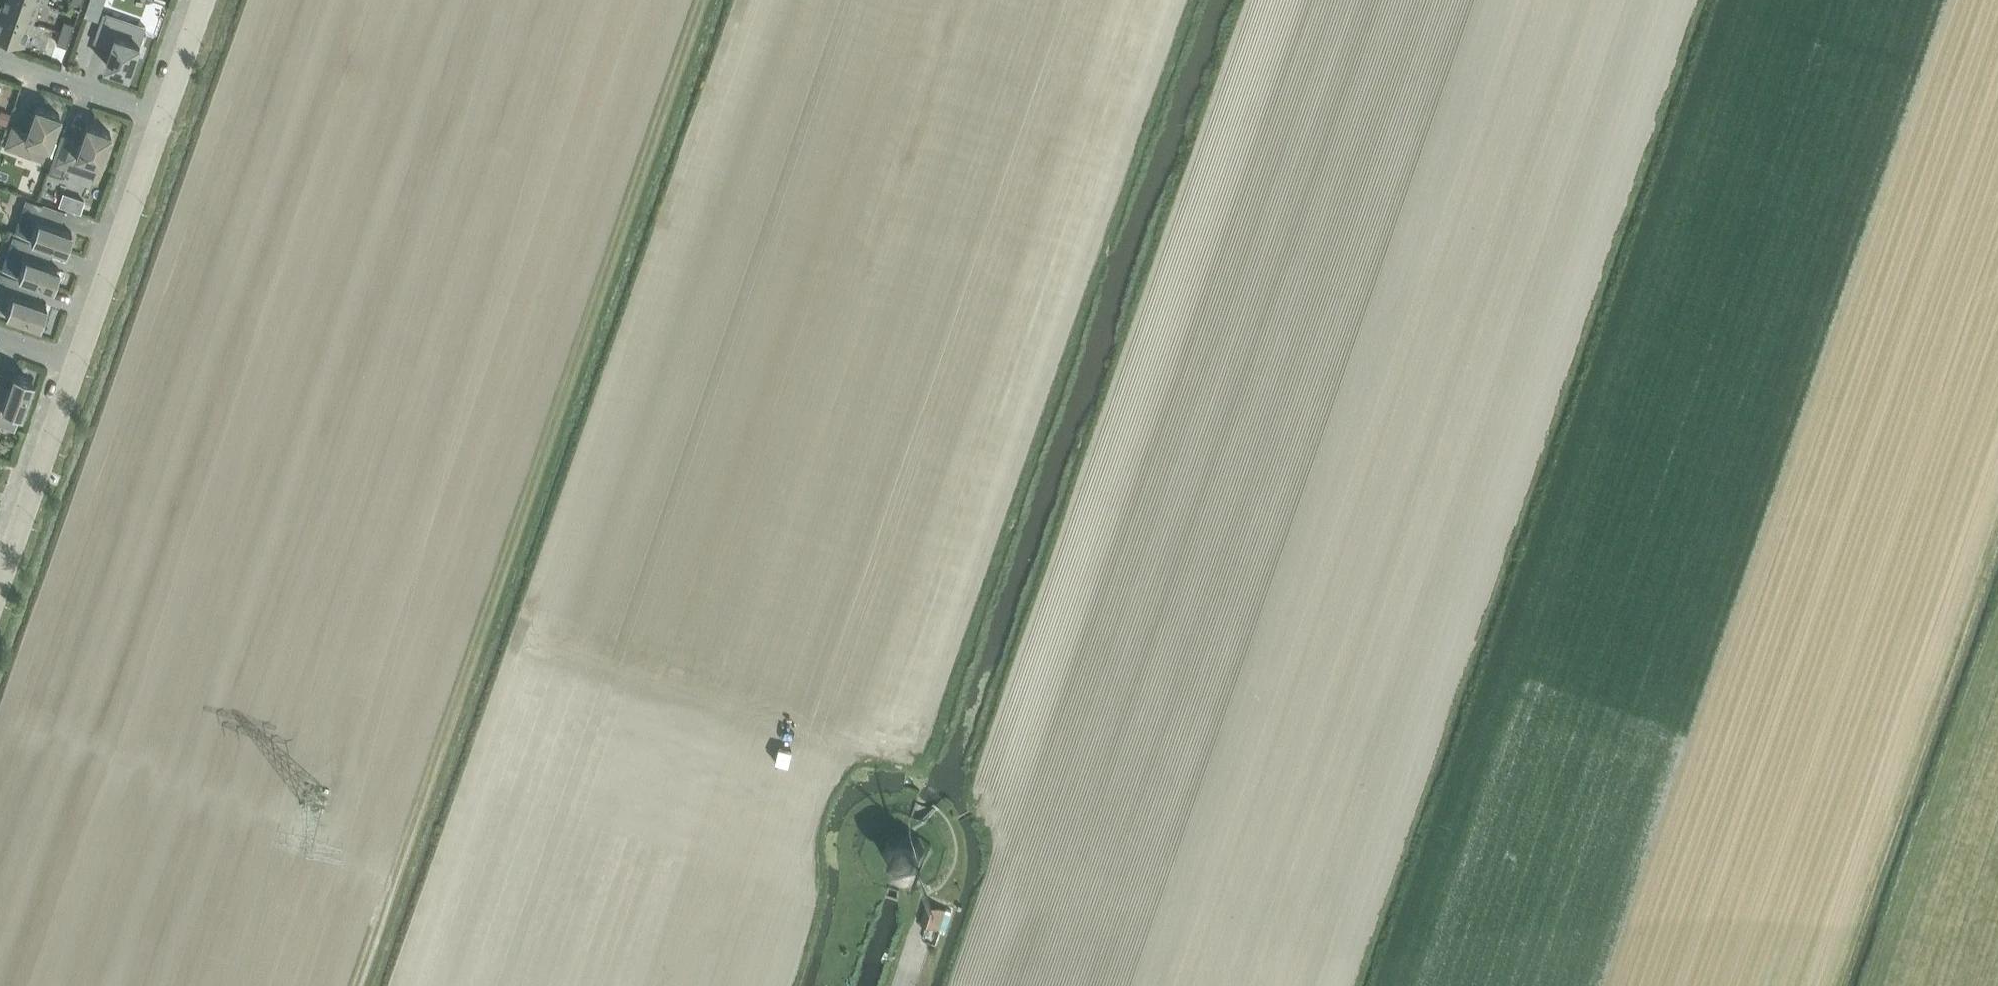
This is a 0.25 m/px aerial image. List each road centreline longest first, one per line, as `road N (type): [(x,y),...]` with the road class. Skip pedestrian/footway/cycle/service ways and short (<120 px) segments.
road 1 (residential): [(77,362),(163,117)]
road 2 (residential): [(0,588),(77,362)]
road 3 (residential): [(0,60),(163,117)]
road 4 (residential): [(163,117),(205,0)]

